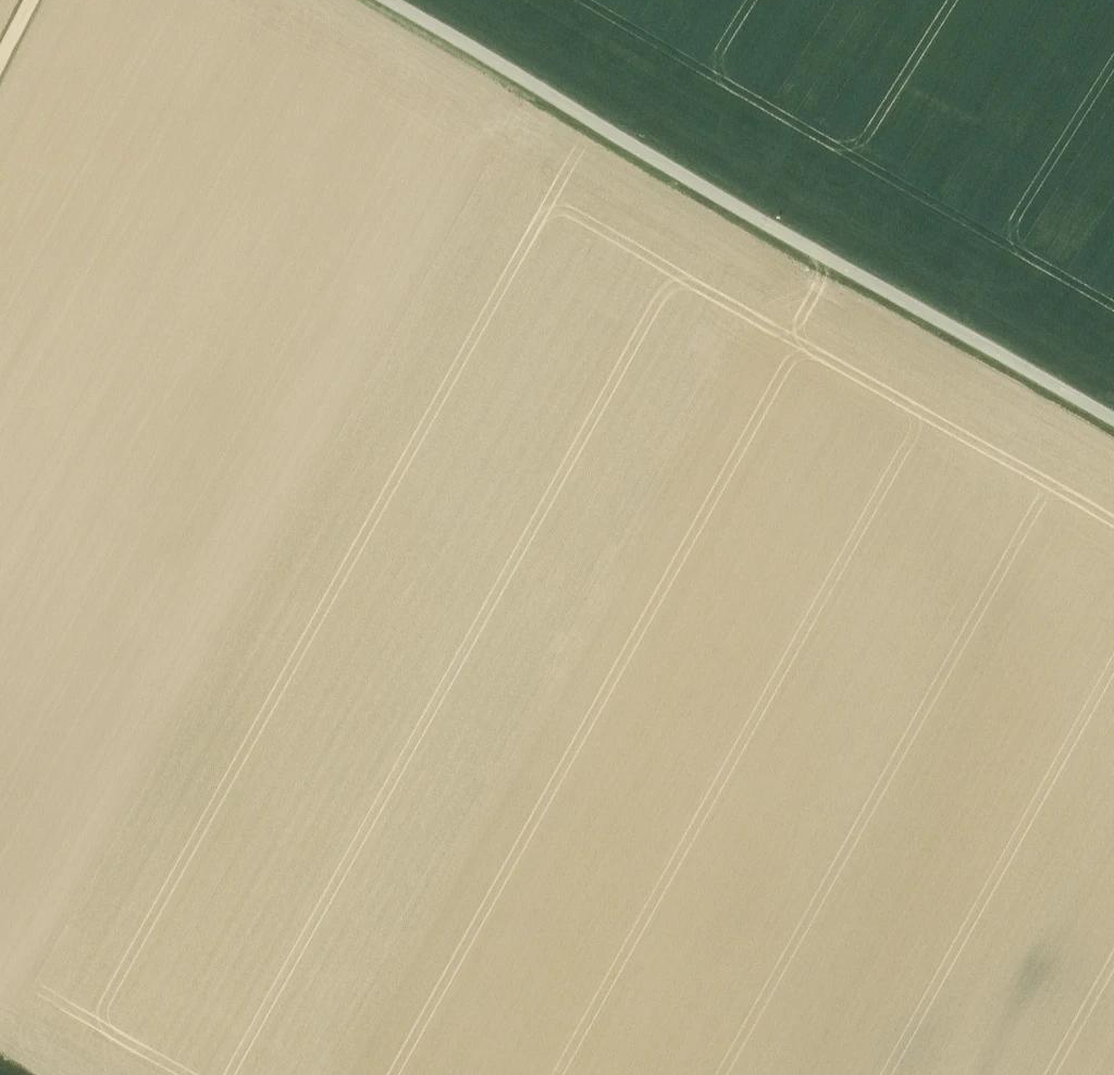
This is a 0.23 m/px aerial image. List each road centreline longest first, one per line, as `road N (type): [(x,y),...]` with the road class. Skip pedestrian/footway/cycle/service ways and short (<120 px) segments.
road 1 (unclassified): [(1113,418),(392,0)]

